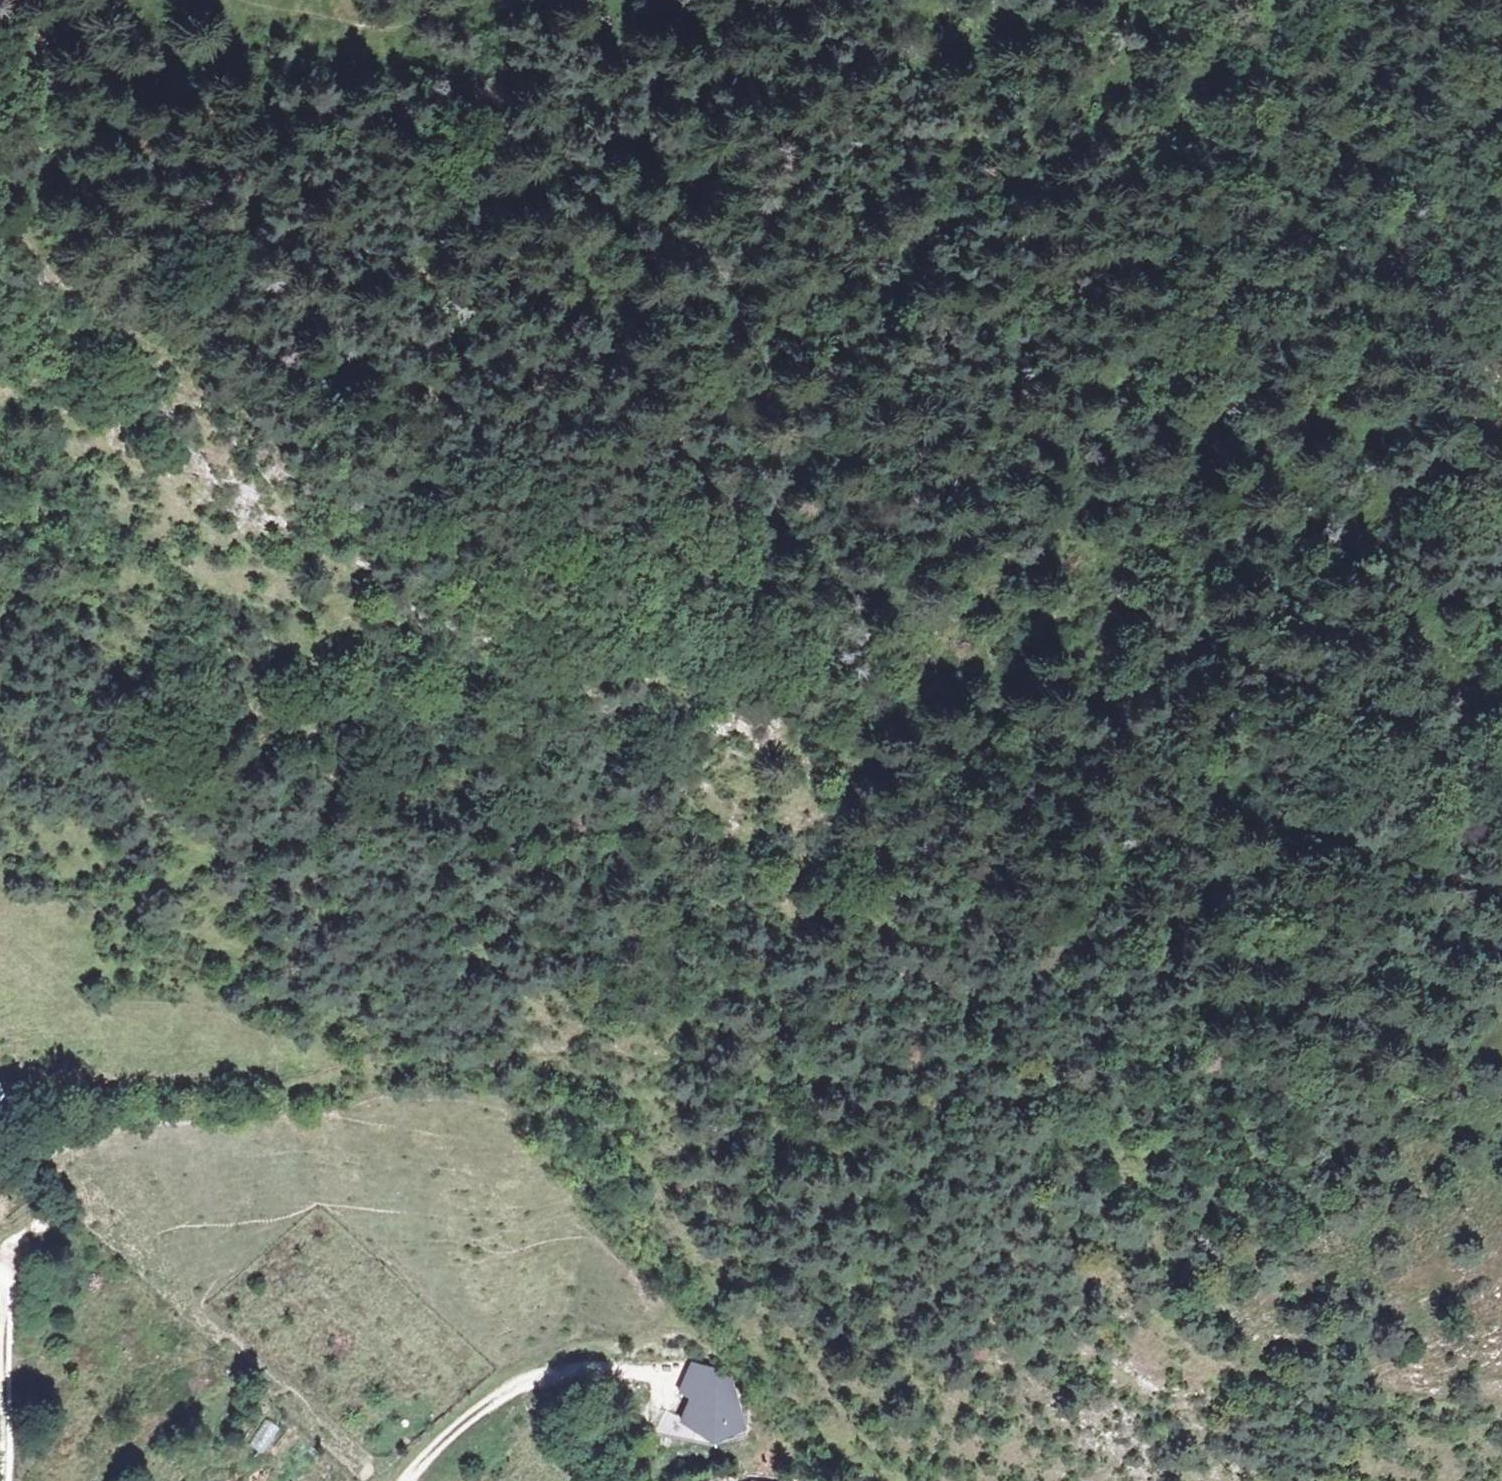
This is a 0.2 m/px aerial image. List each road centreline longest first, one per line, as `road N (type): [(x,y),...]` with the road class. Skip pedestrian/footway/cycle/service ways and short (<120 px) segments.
road 1 (residential): [(406,1480),(480,1408),(529,1381),(585,1371),(664,1372)]
road 2 (track): [(5,1480),(12,1283),(0,1269)]

